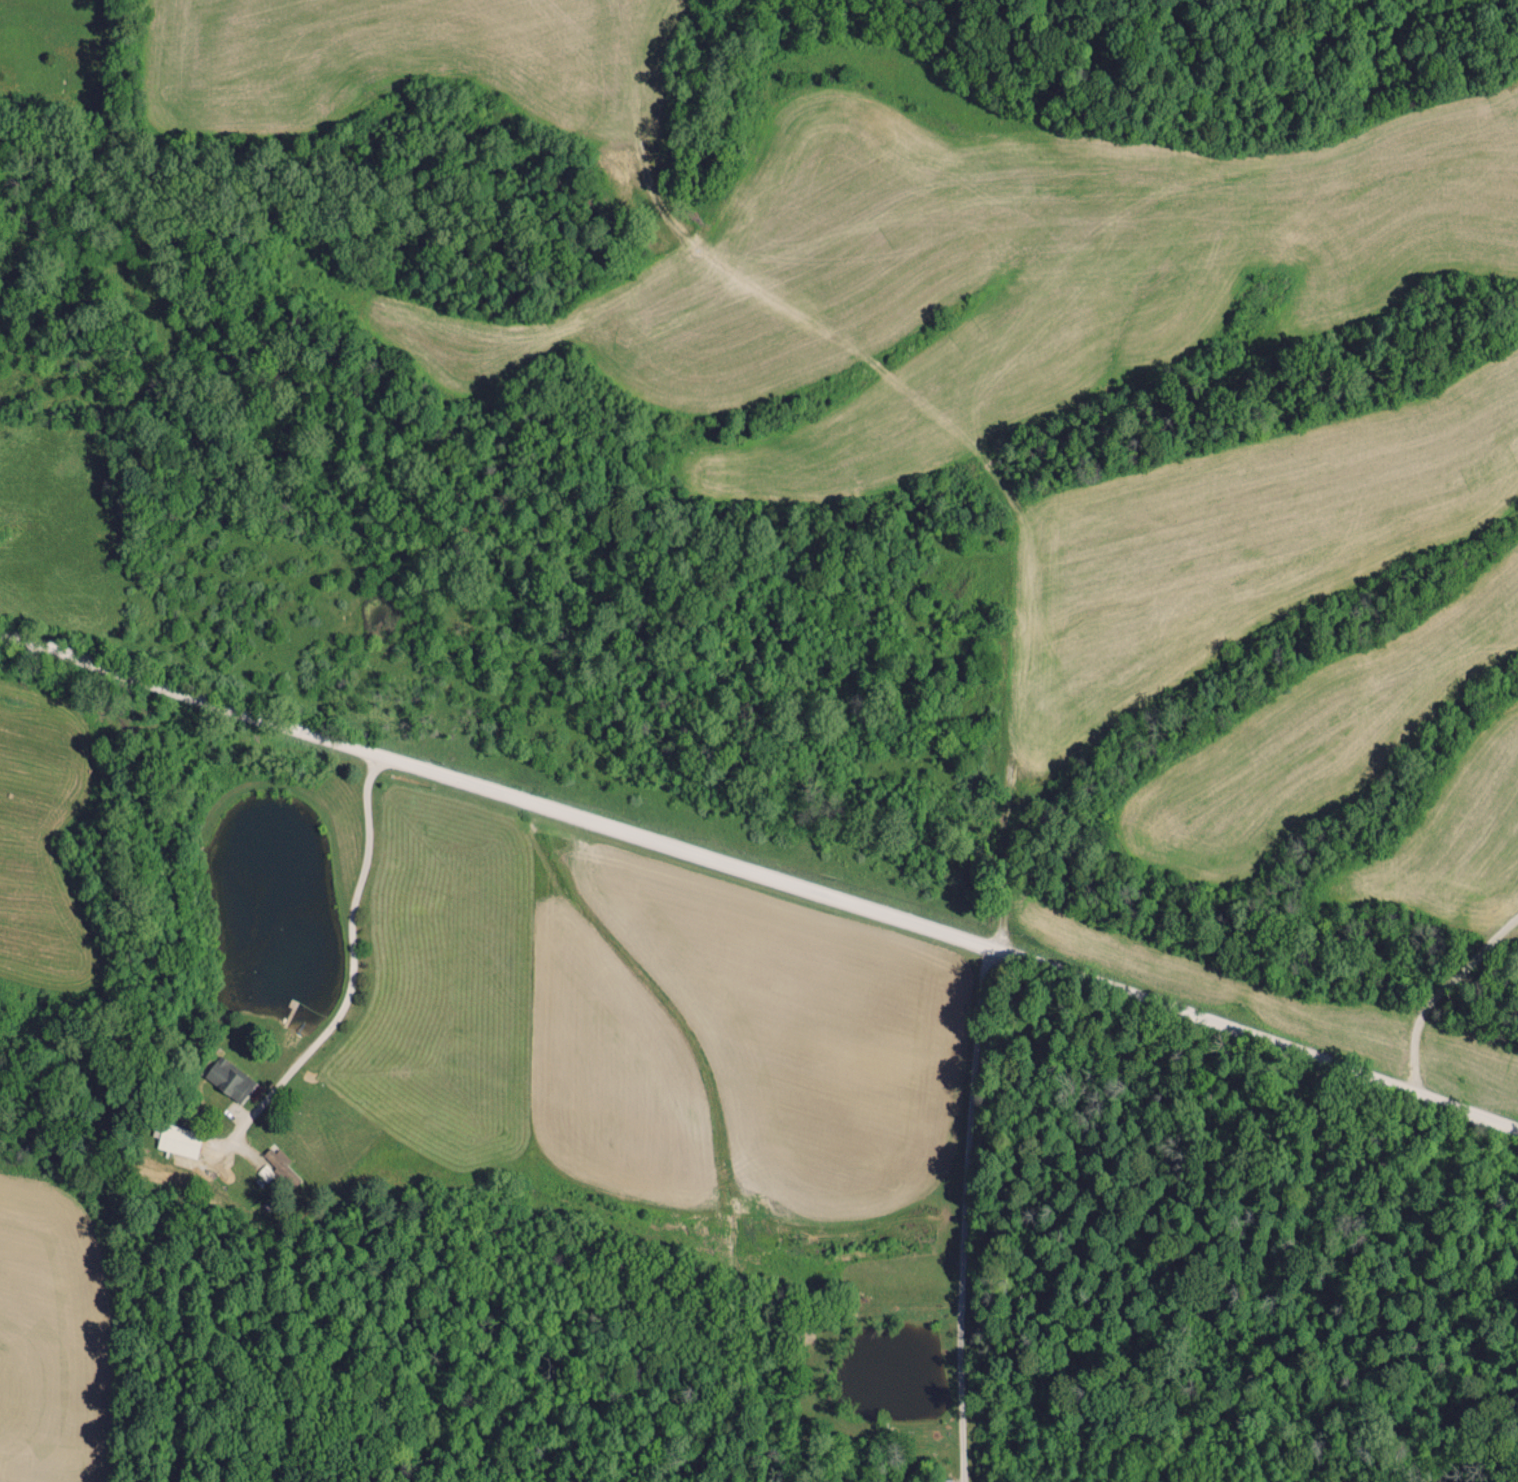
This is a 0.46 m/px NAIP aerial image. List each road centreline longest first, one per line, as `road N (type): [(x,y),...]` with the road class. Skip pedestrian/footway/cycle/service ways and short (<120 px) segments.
road 1 (residential): [(1517,1136),(1253,1035),(88,655),(0,636)]

